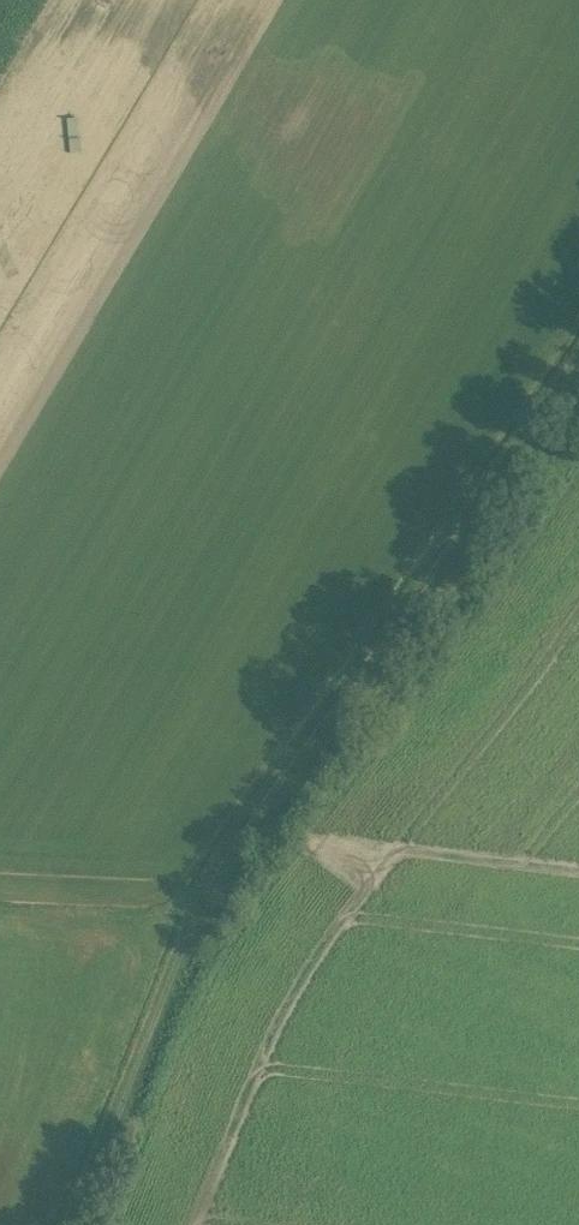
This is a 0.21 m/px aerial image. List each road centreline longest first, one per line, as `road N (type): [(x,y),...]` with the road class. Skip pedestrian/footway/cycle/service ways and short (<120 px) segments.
road 1 (track): [(578,372),(306,759),(205,919),(73,1224)]

